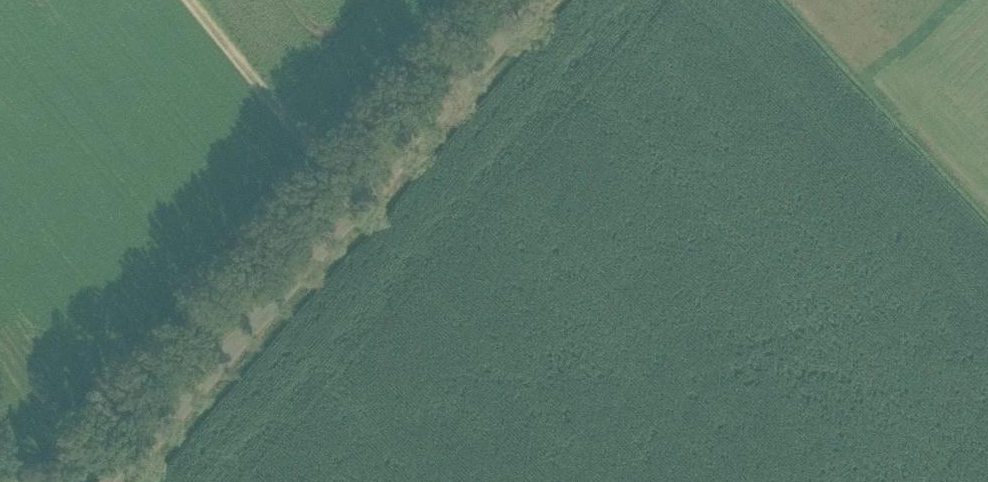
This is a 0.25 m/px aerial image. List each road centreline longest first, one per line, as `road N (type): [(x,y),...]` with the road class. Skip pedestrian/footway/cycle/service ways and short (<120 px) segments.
road 1 (unclassified): [(112,481),(538,0)]

